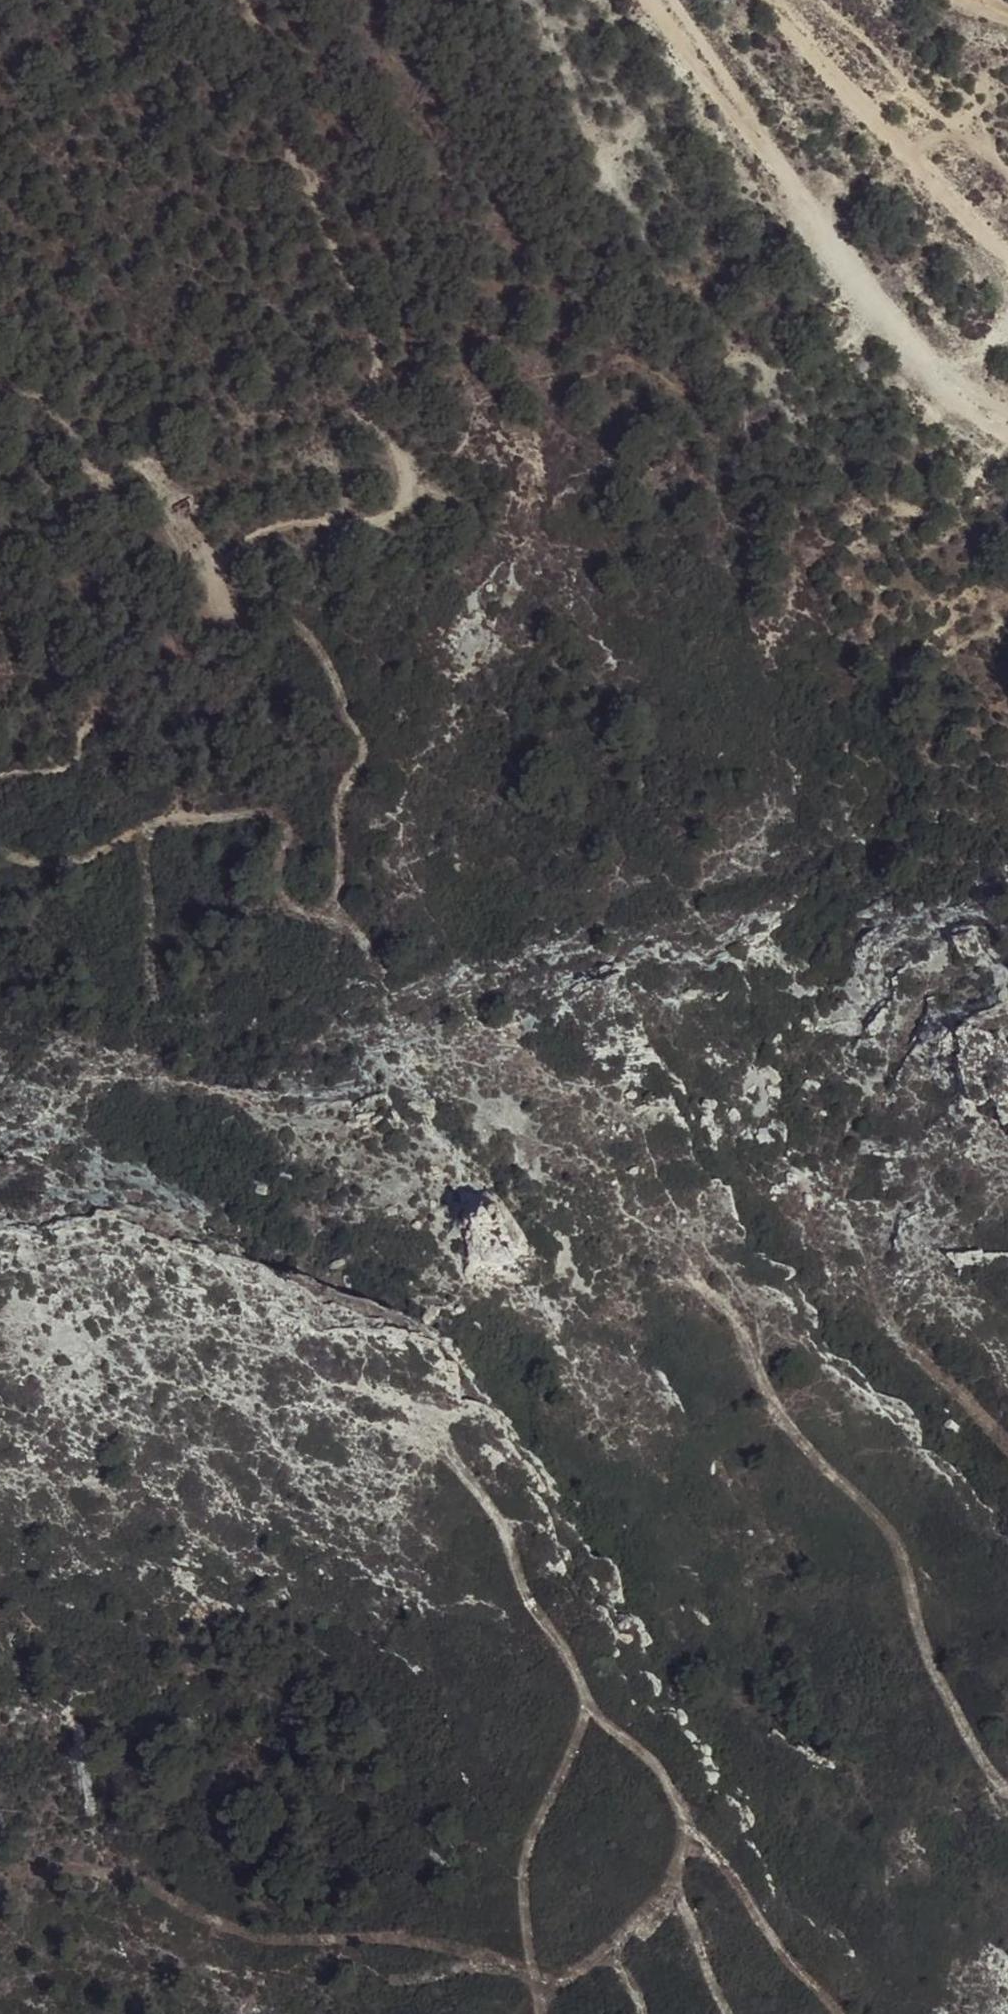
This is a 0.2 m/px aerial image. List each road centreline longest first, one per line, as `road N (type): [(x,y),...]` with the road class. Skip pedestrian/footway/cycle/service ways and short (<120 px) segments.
road 1 (track): [(1007,419),(919,362),(677,0)]
road 2 (track): [(1007,259),(858,110),(783,0)]

